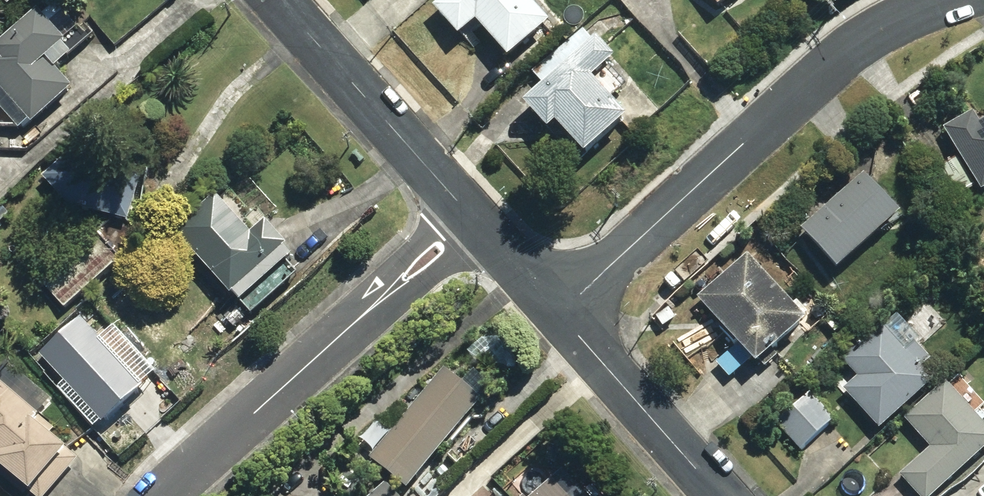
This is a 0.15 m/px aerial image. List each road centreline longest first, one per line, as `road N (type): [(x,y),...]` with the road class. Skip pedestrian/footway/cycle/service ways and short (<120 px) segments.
road 1 (residential): [(557,313),(895,17),(953,0)]
road 2 (residential): [(165,495),(474,215)]
road 3 (residential): [(474,215),(280,0)]
road 4 (residential): [(719,495),(557,313)]
road 5 (residential): [(557,313),(474,215)]

